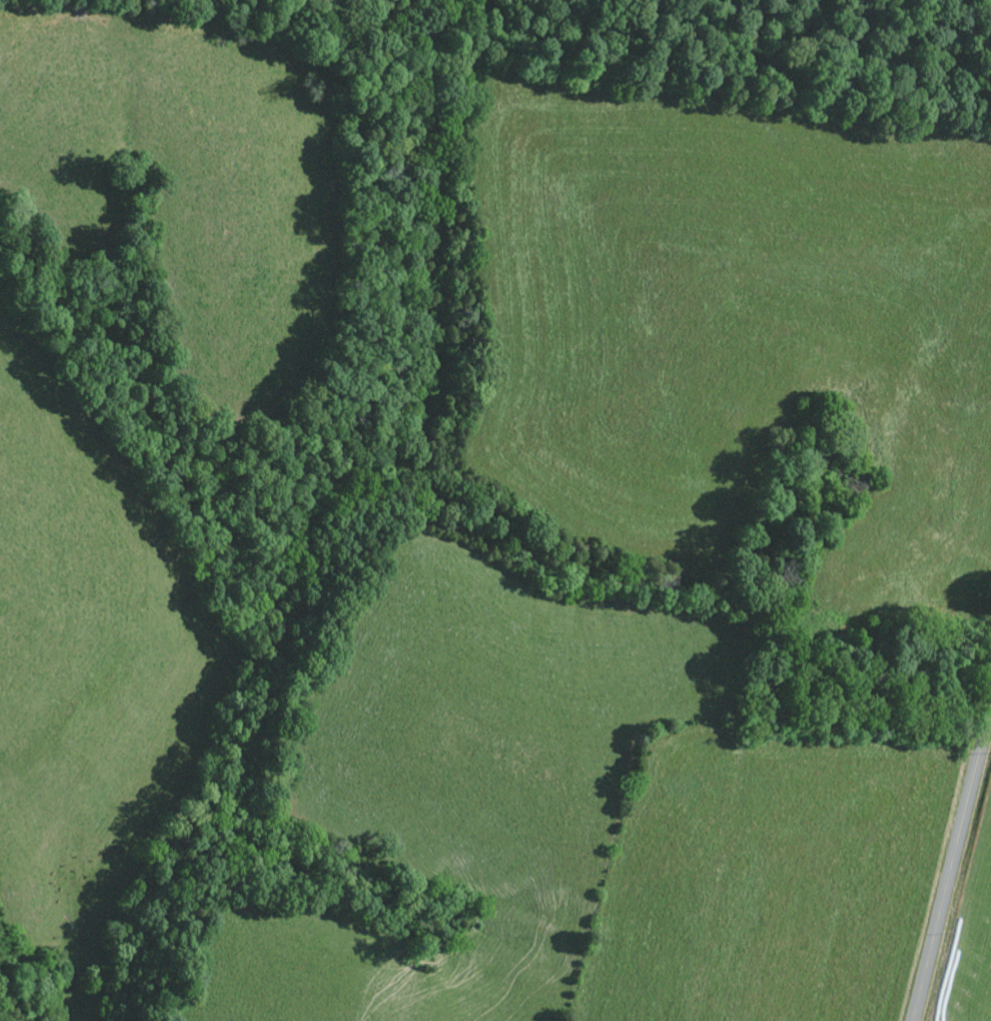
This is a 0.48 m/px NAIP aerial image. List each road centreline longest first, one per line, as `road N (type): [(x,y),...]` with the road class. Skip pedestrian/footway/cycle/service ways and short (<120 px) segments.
road 1 (primary): [(990,713),(915,1020)]

